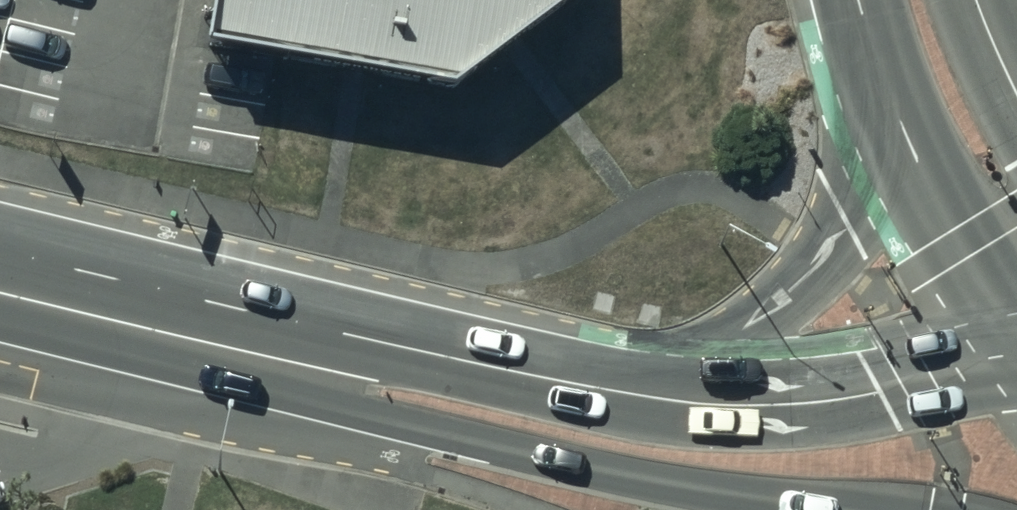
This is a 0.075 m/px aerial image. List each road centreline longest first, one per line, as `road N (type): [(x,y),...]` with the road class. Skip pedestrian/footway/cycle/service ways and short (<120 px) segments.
road 1 (secondary): [(884,509),(641,481),(469,442),(305,401),(201,359),(161,332)]
road 2 (secondary): [(539,374),(703,357),(748,334),(822,266),(847,227),(864,159),(867,25)]
road 3 (secondary): [(539,374),(700,405),(780,408),(872,395),(1016,355)]
road 4 (secondary): [(161,332),(324,323),(539,374)]
road 5 (secondary): [(1016,340),(919,158),(867,25)]
road 6 (secondary): [(0,292),(161,332)]

